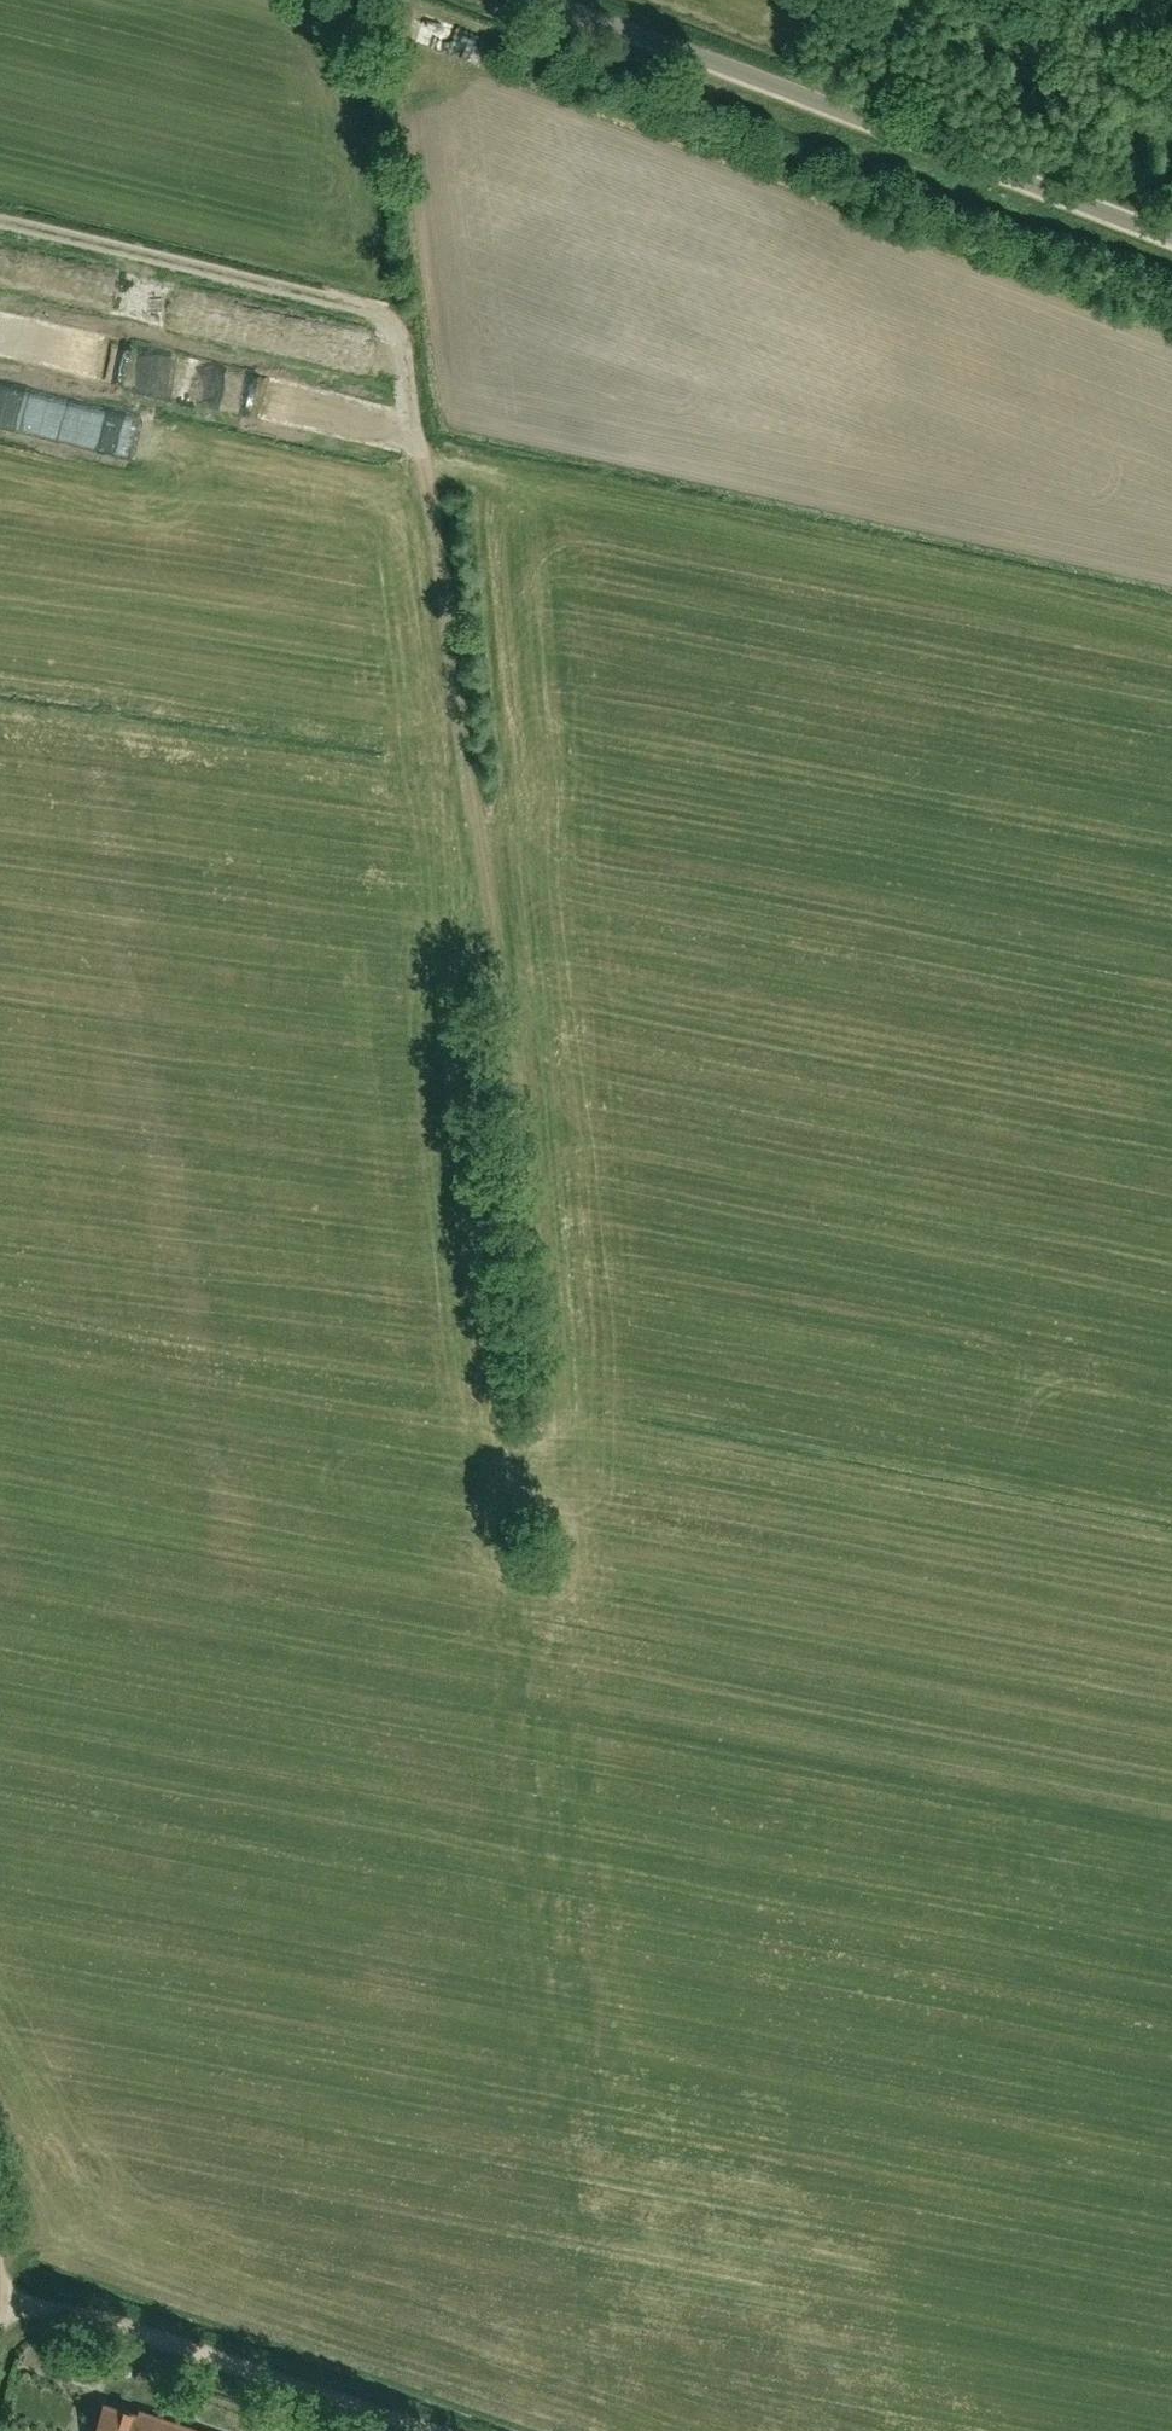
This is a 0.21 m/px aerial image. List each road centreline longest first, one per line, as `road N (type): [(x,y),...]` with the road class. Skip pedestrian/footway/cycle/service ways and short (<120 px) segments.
road 1 (unclassified): [(1171,241),(533,0)]
road 2 (track): [(430,2430),(40,2304),(0,2302)]

